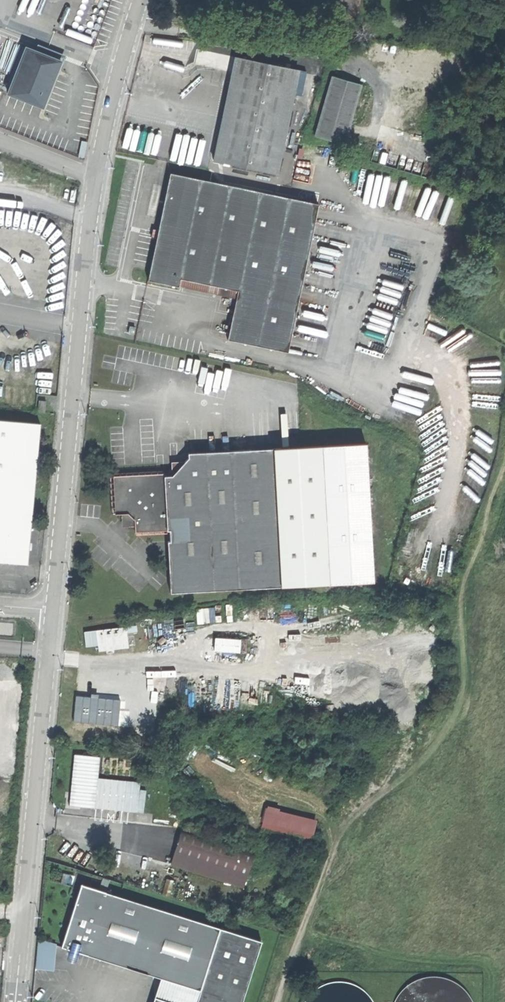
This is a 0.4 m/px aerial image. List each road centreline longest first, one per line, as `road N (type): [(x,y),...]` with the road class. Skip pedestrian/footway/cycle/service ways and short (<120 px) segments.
road 1 (unclassified): [(17,1001),(97,178)]
road 2 (unclassified): [(97,178),(143,0)]

